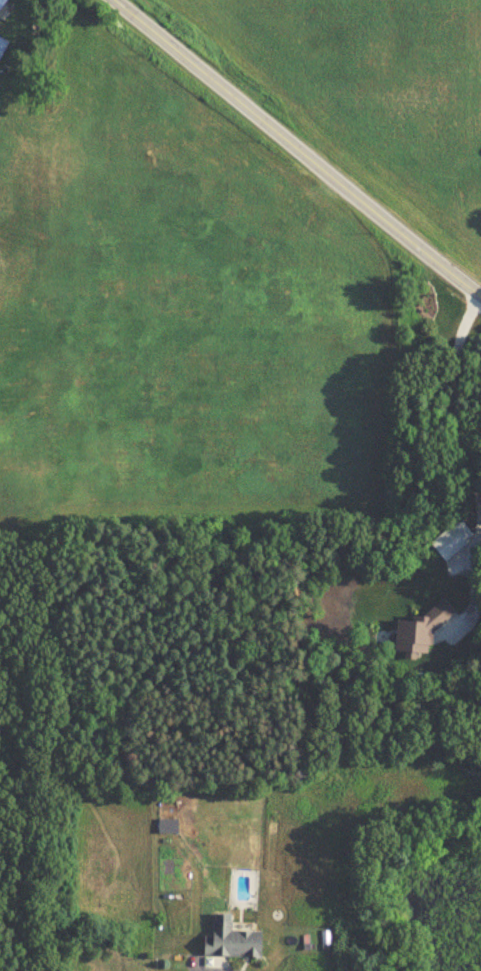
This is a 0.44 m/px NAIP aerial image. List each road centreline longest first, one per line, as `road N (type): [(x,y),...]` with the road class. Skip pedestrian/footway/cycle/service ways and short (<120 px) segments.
road 1 (tertiary): [(480,297),(115,0)]

